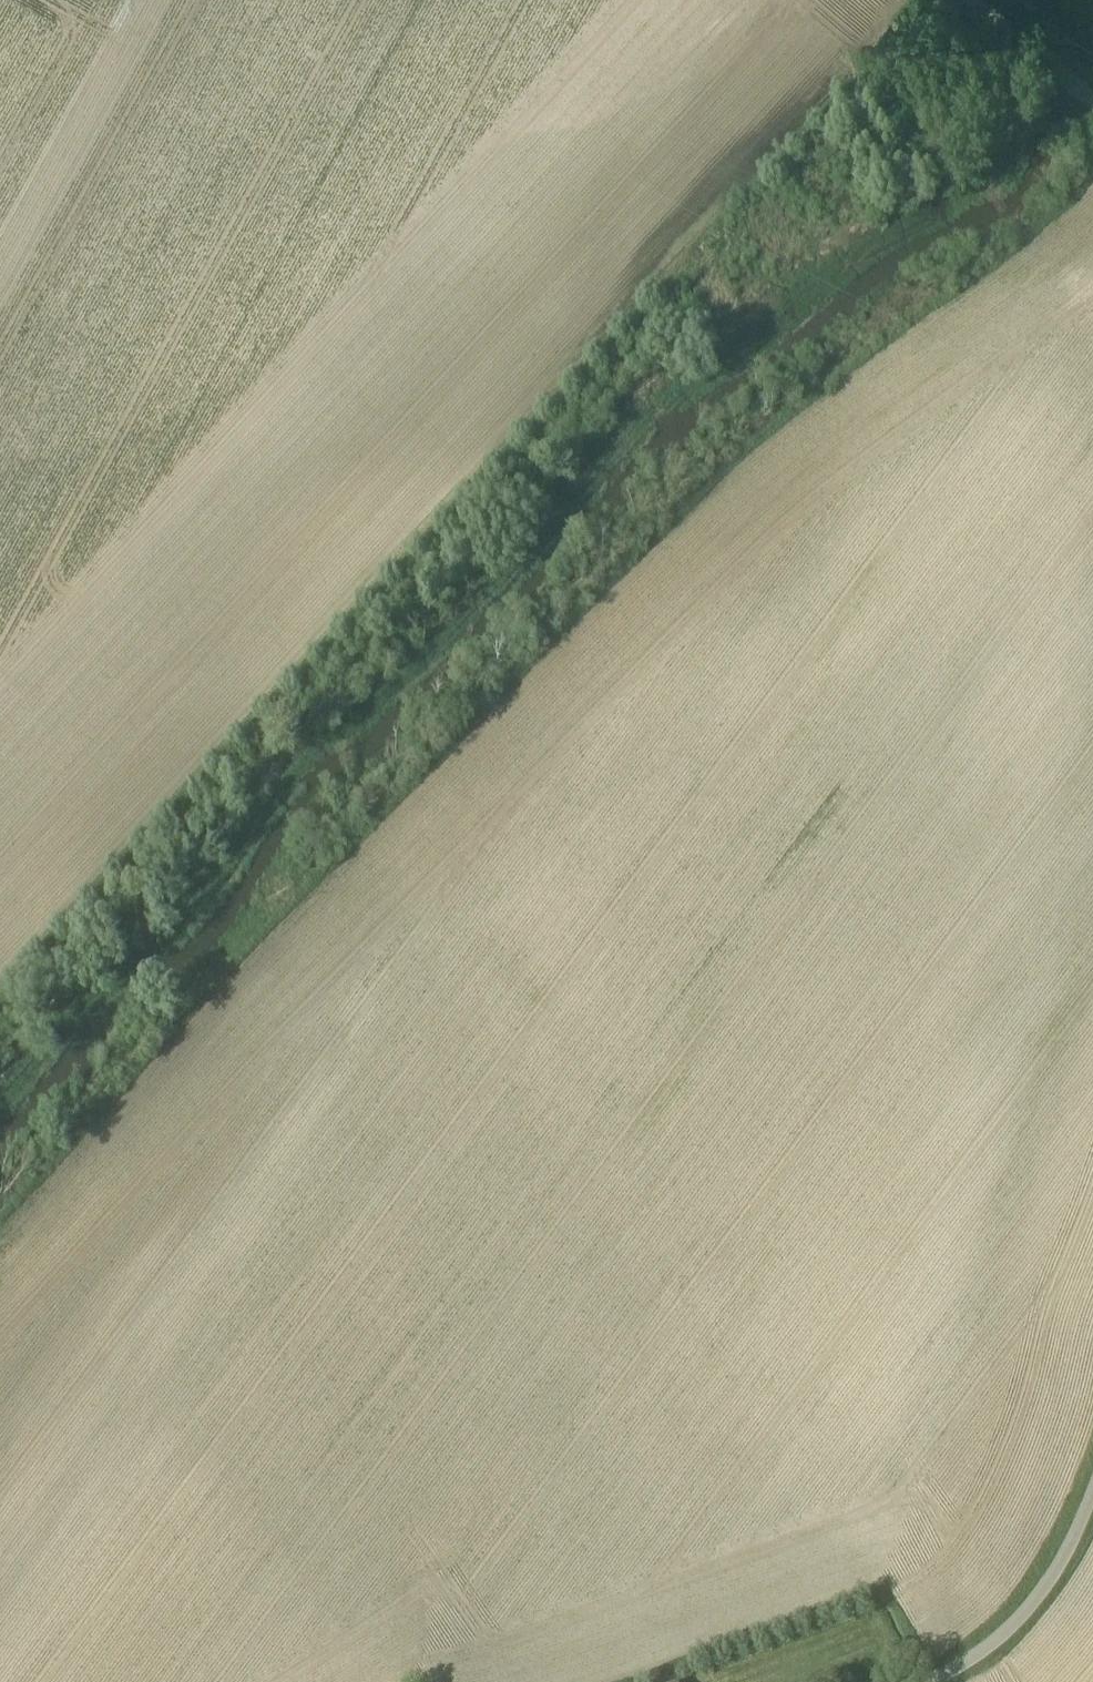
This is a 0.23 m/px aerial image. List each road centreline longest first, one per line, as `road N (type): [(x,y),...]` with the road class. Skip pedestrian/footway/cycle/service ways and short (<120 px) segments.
road 1 (unclassified): [(947,1681),(989,1665),(1044,1616),(1092,1518)]
road 2 (unclassified): [(1092,107),(969,0)]

